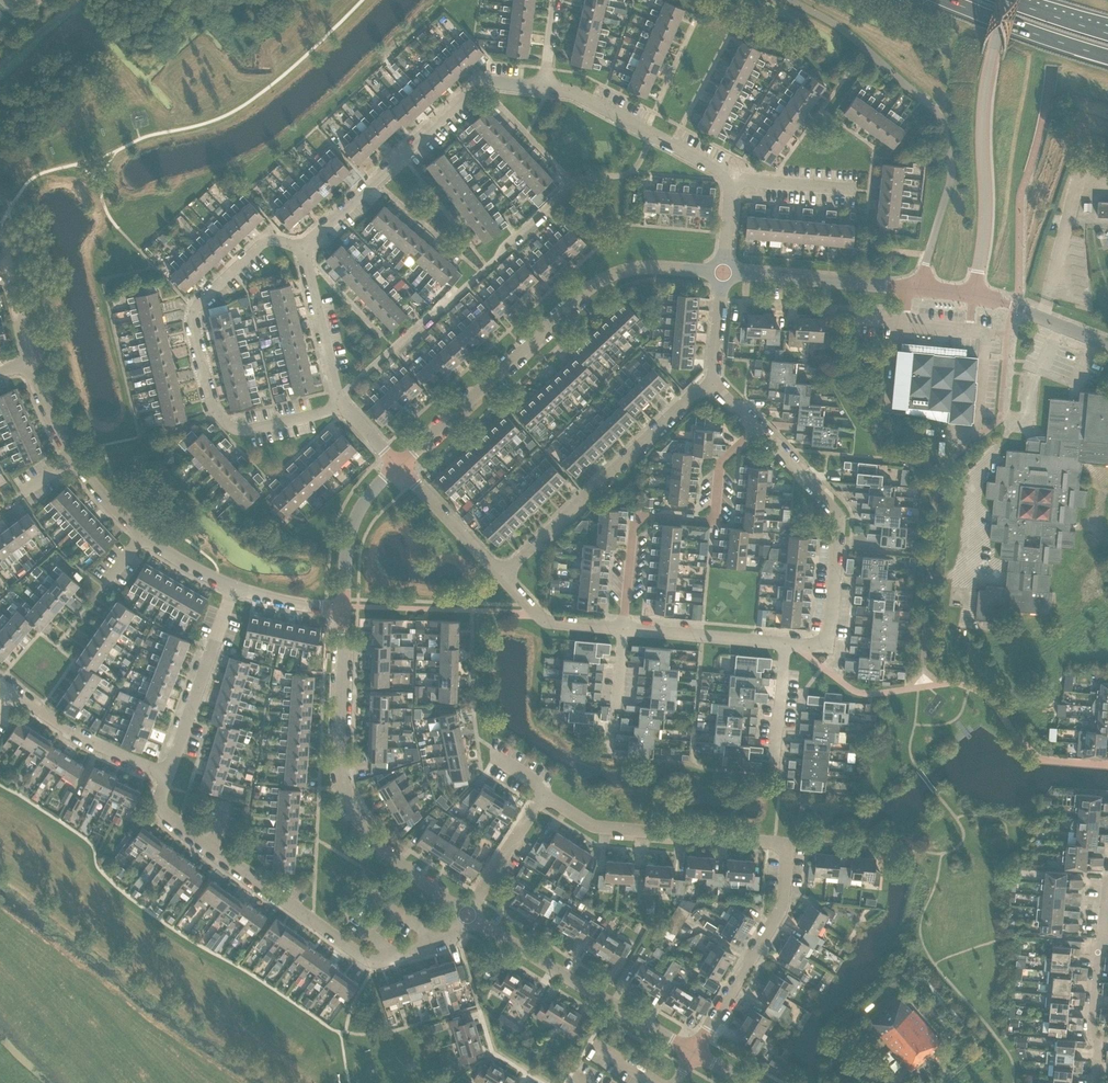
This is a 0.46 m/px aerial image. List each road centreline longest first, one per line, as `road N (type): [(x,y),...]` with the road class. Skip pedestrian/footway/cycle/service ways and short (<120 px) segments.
road 1 (residential): [(693,1053),(783,906),(789,844),(593,827),(542,797)]
road 2 (residential): [(467,916),(450,940),(378,961),(362,956),(166,817),(160,794),(166,773)]
road 3 (tertiary): [(399,469),(594,286),(645,266),(724,274)]
road 4 (residential): [(342,406),(247,431),(235,430),(212,407),(193,312),(264,243),(304,249)]
road 5 (unclassified): [(922,290),(951,170),(943,121),(880,61),(790,0)]
road 6 (tertiary): [(467,916),(395,862),(353,813),(341,768),(342,606)]
road 7 (unclassified): [(625,629),(634,515),(715,522),(721,461),(757,428)]
road 8 (unclassified): [(304,249),(474,85),(543,88)]
road 9 (unclassified): [(502,578),(710,380)]
road 10 (unclassified): [(786,644),(828,639),(839,519),(757,428)]
road 11 (tertiary): [(693,1053),(467,916)]
road 12 (tertiary): [(973,298),(995,48)]
road 13 (unclassified): [(731,181),(570,92),(543,88)]
road 14 (tertiary): [(724,274),(922,290)]
road 15 (residential): [(166,773),(235,587)]
road 16 (residential): [(1092,1082),(1090,1029),(1107,897)]
road 17 (residential): [(166,773),(66,730),(15,693)]
road 18 (trunk): [(947,0),(1107,56)]
road 19 (unclassified): [(786,644),(625,629)]
road 20 (unclassified): [(342,406),(304,249)]
road 21 (tertiary): [(342,606),(346,543),(362,506),(399,469)]
road 22 (unclassified): [(502,578),(399,469)]
road 23 (unclassified): [(625,629),(547,623),(502,578)]
road 24 (tertiary): [(1107,343),(973,298)]
road 25 (residential): [(542,797),(467,916)]
road 26 (residential): [(731,181),(869,189)]
road 27 (unclassified): [(29,363),(0,232)]
road 28 (unclassified): [(776,772),(786,644)]
road 29 (unclassified): [(607,750),(625,629)]

